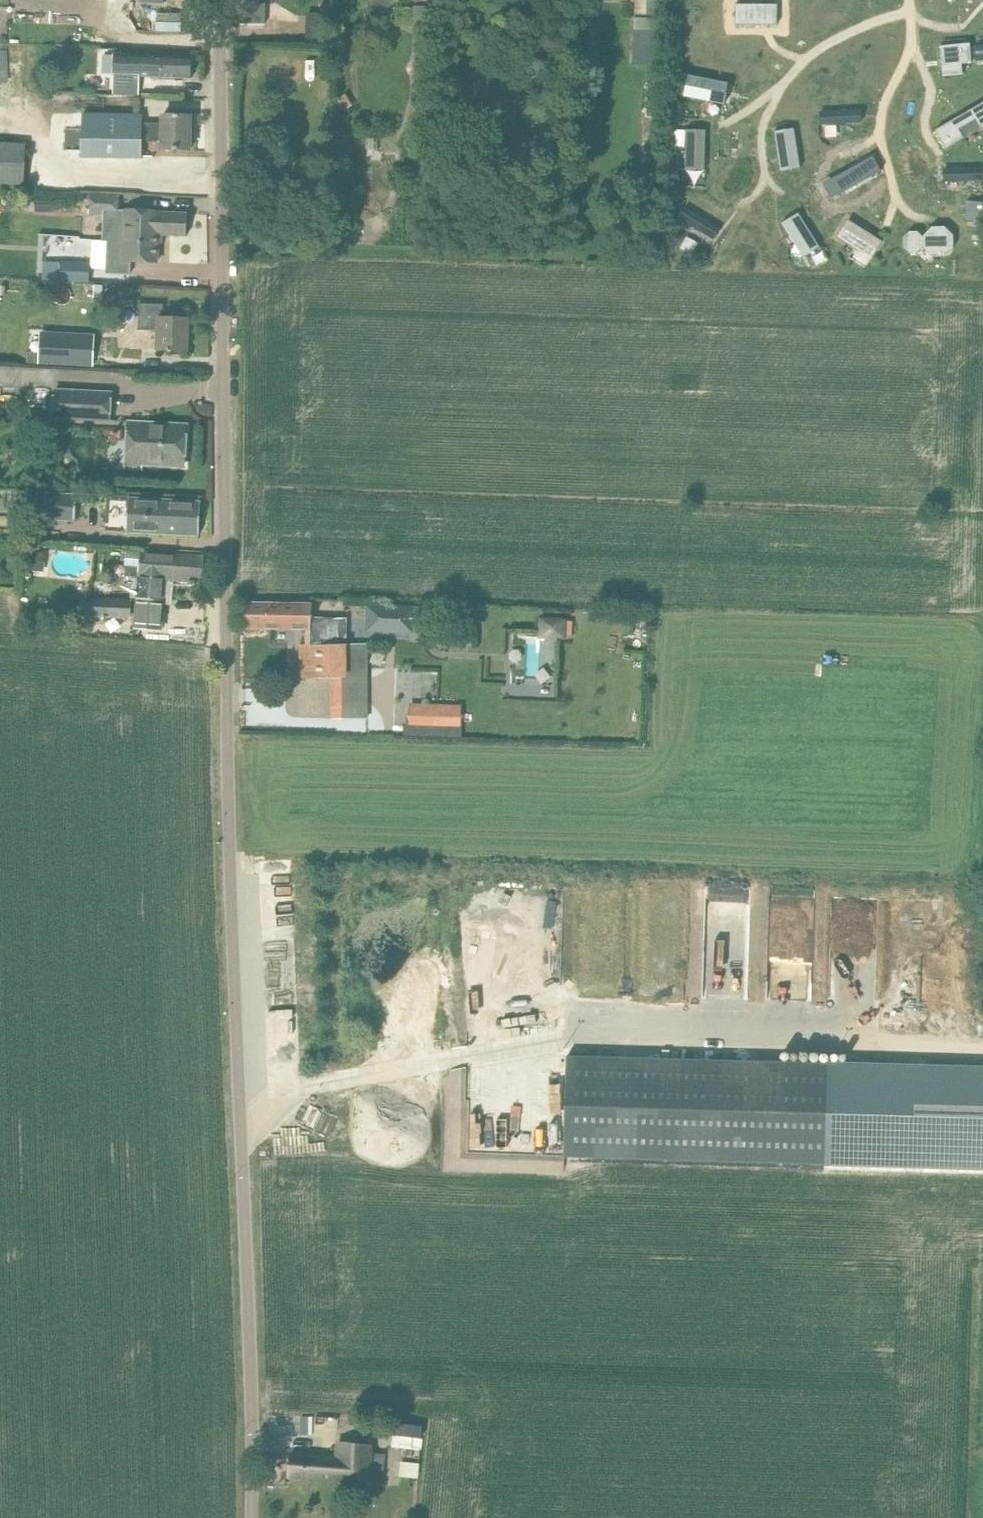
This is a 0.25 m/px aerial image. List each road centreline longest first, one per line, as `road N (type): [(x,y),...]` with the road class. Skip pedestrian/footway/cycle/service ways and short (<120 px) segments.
road 1 (unclassified): [(252,1517),(229,841),(219,0)]

